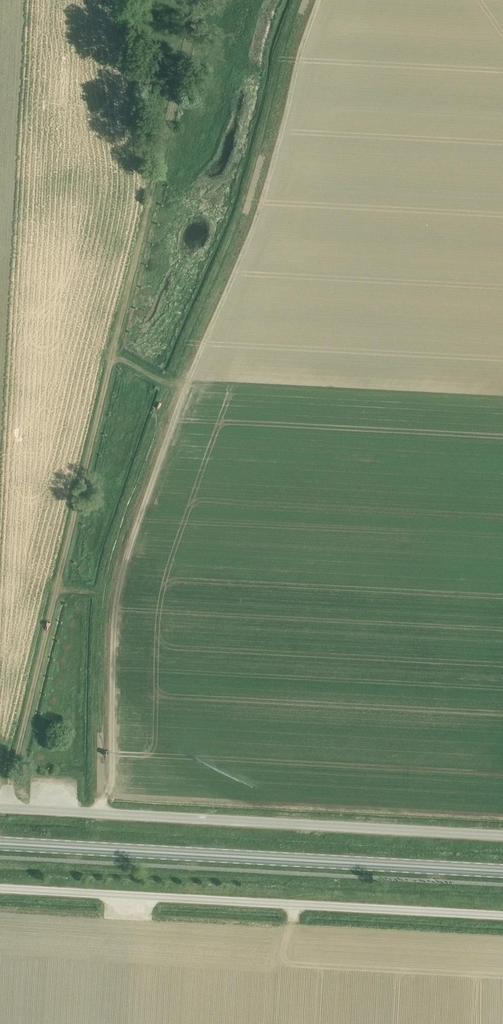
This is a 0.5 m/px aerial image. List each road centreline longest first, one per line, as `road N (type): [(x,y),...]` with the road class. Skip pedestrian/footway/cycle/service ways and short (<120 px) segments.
road 1 (track): [(6,808),(197,0)]
road 2 (primary): [(502,872),(0,842)]
road 3 (unclassified): [(502,916),(0,888)]
road 4 (unclassified): [(502,835),(0,808)]

